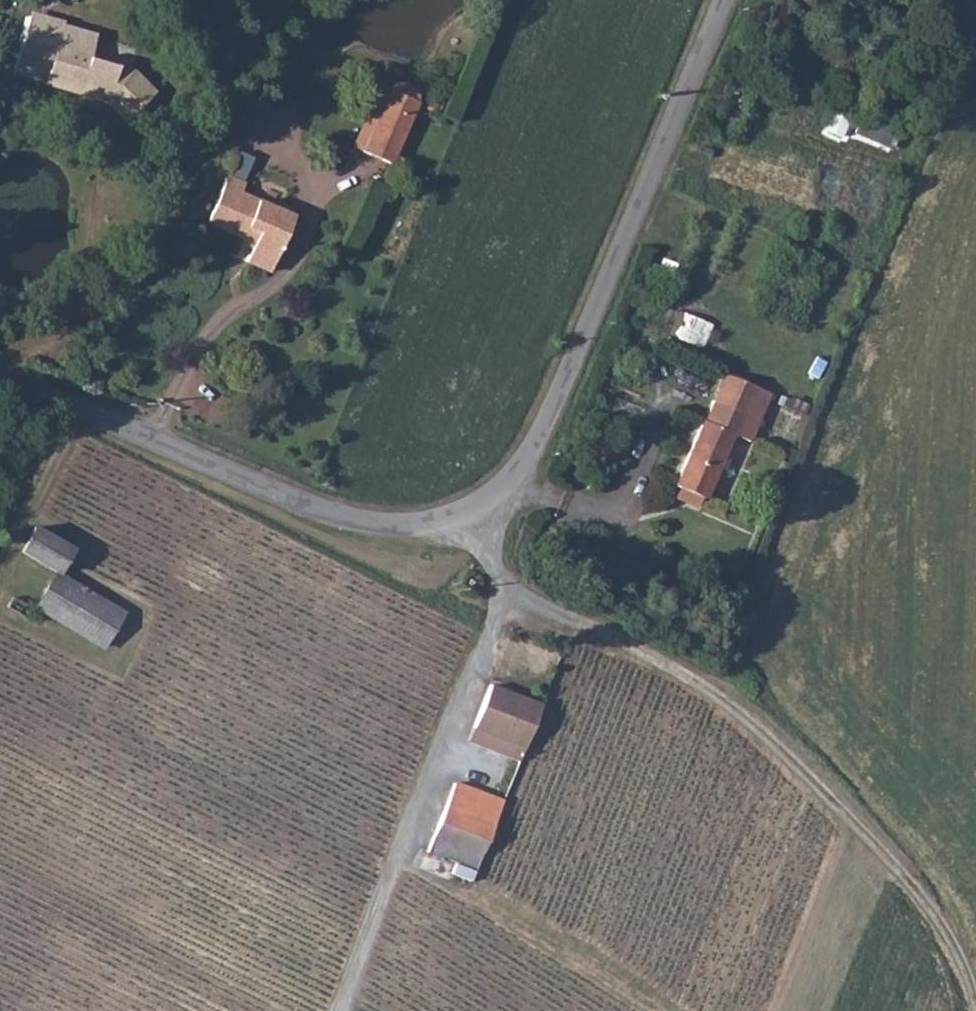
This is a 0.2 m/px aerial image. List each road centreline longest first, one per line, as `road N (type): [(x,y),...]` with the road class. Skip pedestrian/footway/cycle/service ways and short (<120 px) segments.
road 1 (unclassified): [(727,0),(532,463),(480,522)]
road 2 (unclassified): [(480,522),(389,527),(303,506),(0,379)]
road 3 (track): [(975,1003),(949,939),(903,876),(753,728),(677,673)]
road 4 (residential): [(509,598),(388,871)]
road 5 (unclassified): [(677,673),(509,598)]
road 6 (track): [(79,412),(0,569)]
road 7 (track): [(388,871),(334,1010)]

